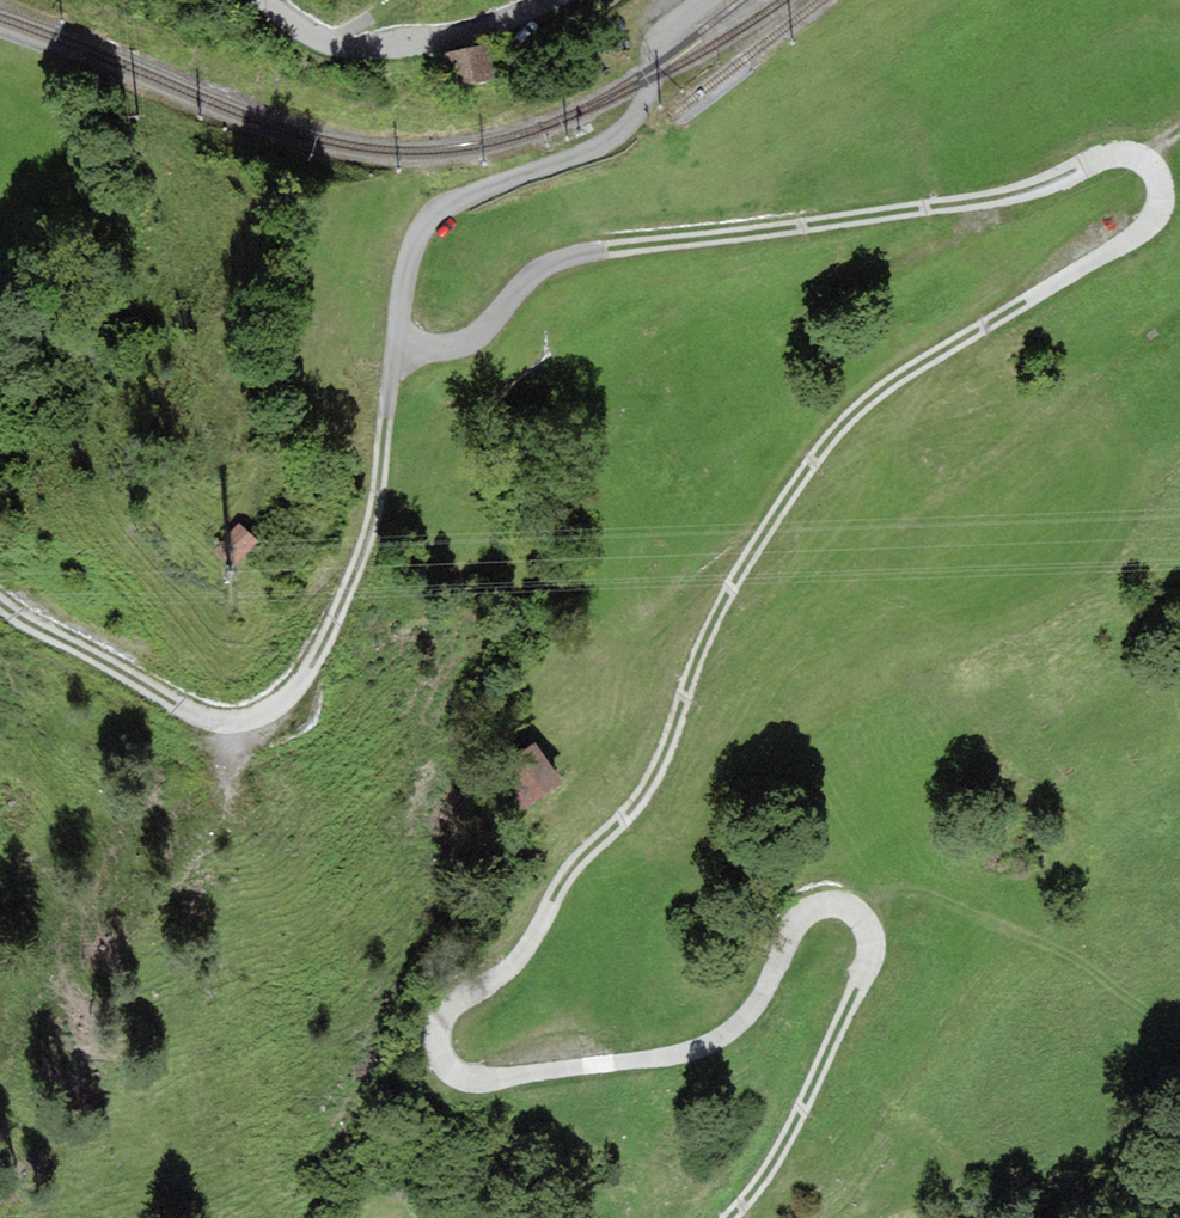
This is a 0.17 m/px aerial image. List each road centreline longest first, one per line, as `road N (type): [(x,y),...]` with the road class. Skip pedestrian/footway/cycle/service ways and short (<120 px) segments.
road 1 (track): [(729,1217),(780,1151),(858,986),(871,939),(856,910),(824,903),(807,911),(742,1020),(686,1052),(476,1080),(443,1061),(437,1024),(524,951),(565,877),(648,785),(711,625),(825,444),(922,362),(1143,230),(1162,198),(1153,166),(1120,153),(989,199),(572,254),(537,270),(463,342),(421,349),(404,340),(405,270),(425,224),(458,199),(622,133),(647,93),(662,38),(702,0)]
road 2 (track): [(0,602),(179,706),(236,719),(281,705),(325,640),(368,538),(404,340)]
road 3 (residential): [(552,0),(483,28),(373,48),(313,36),(266,0)]

